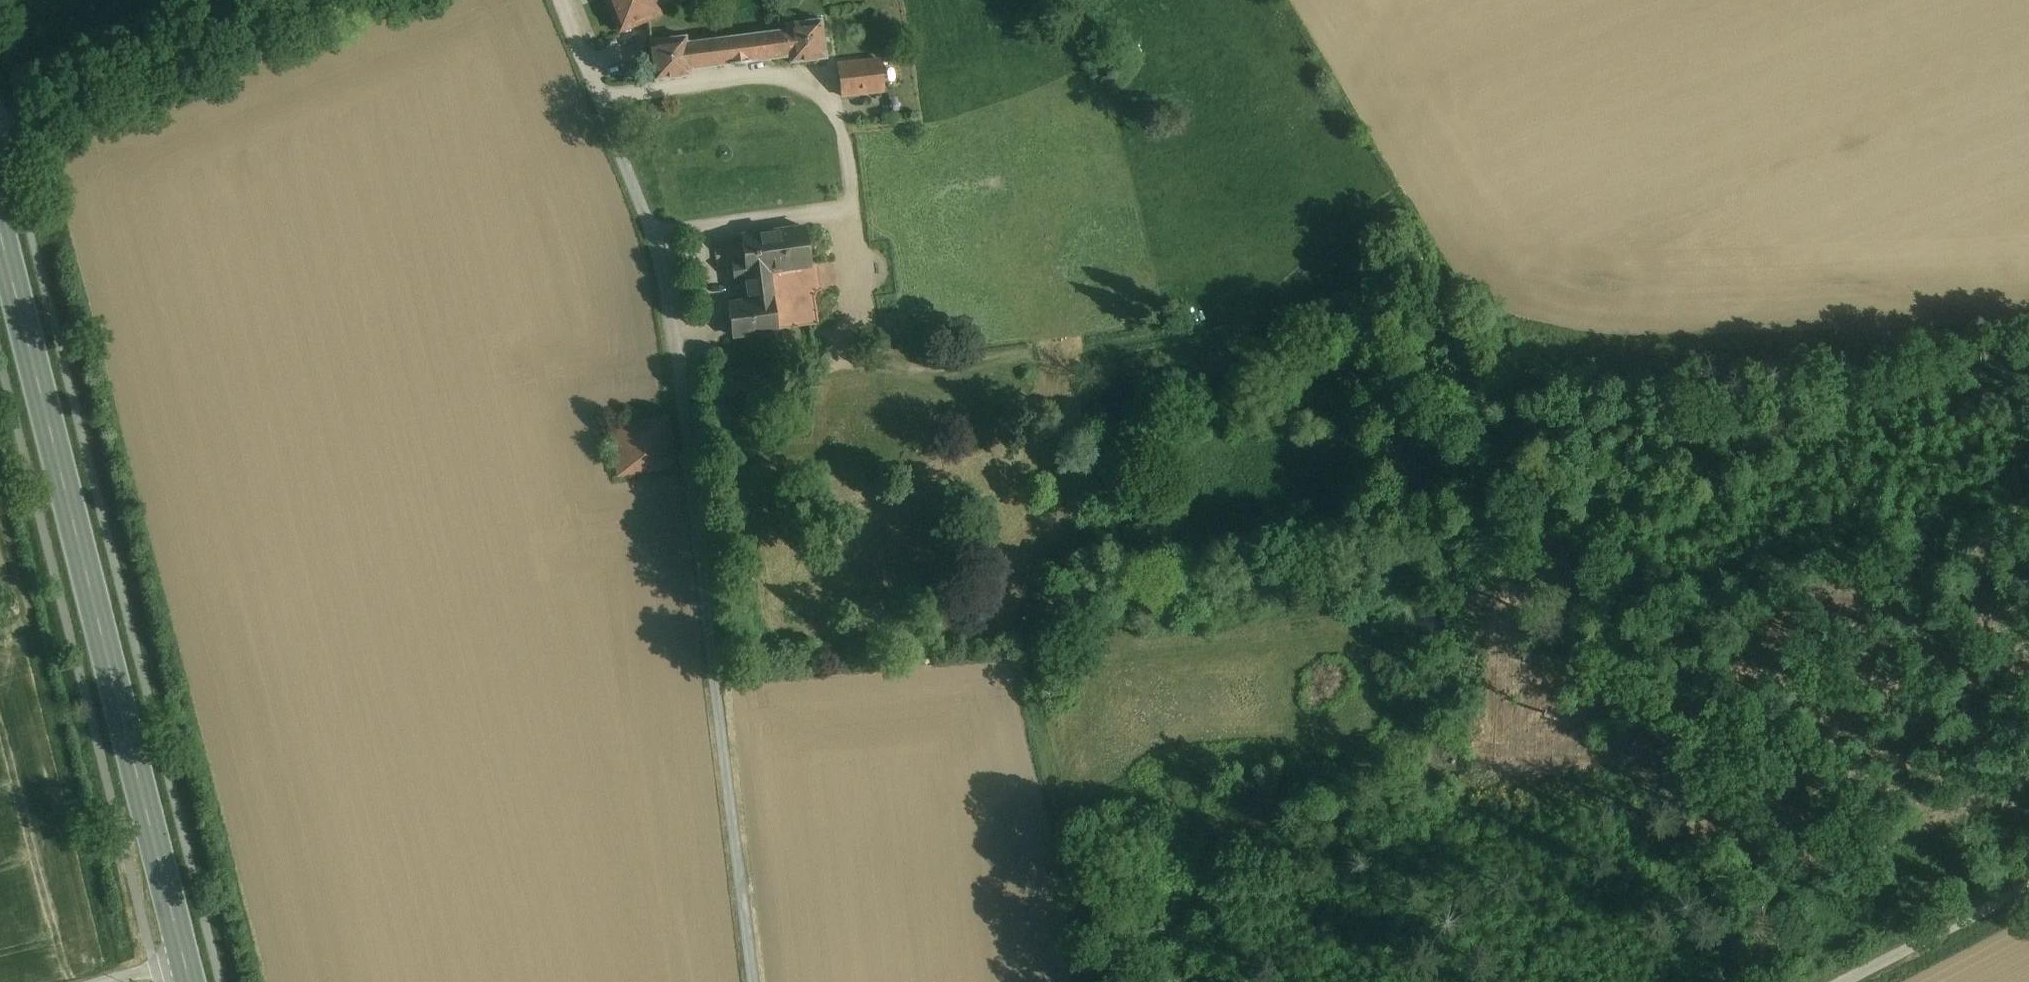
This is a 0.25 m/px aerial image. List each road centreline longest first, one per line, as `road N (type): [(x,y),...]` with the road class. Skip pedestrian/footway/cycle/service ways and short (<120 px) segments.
road 1 (primary): [(187,959),(0,236)]
road 2 (unclassified): [(1840,981),(2028,885)]

